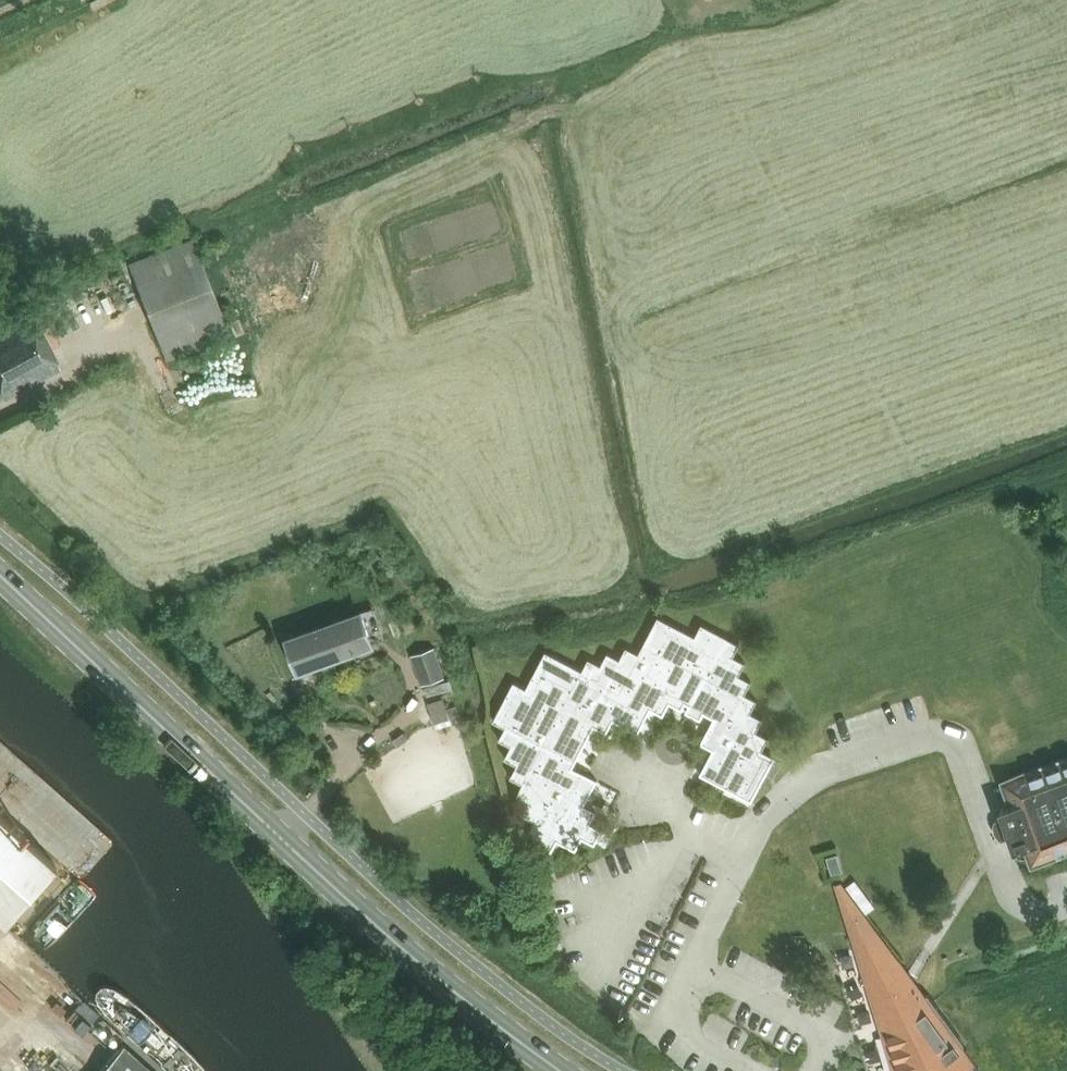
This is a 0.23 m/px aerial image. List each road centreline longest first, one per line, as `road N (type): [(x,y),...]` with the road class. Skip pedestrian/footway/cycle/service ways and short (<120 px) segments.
road 1 (secondary): [(561,1070),(339,892),(0,574)]

